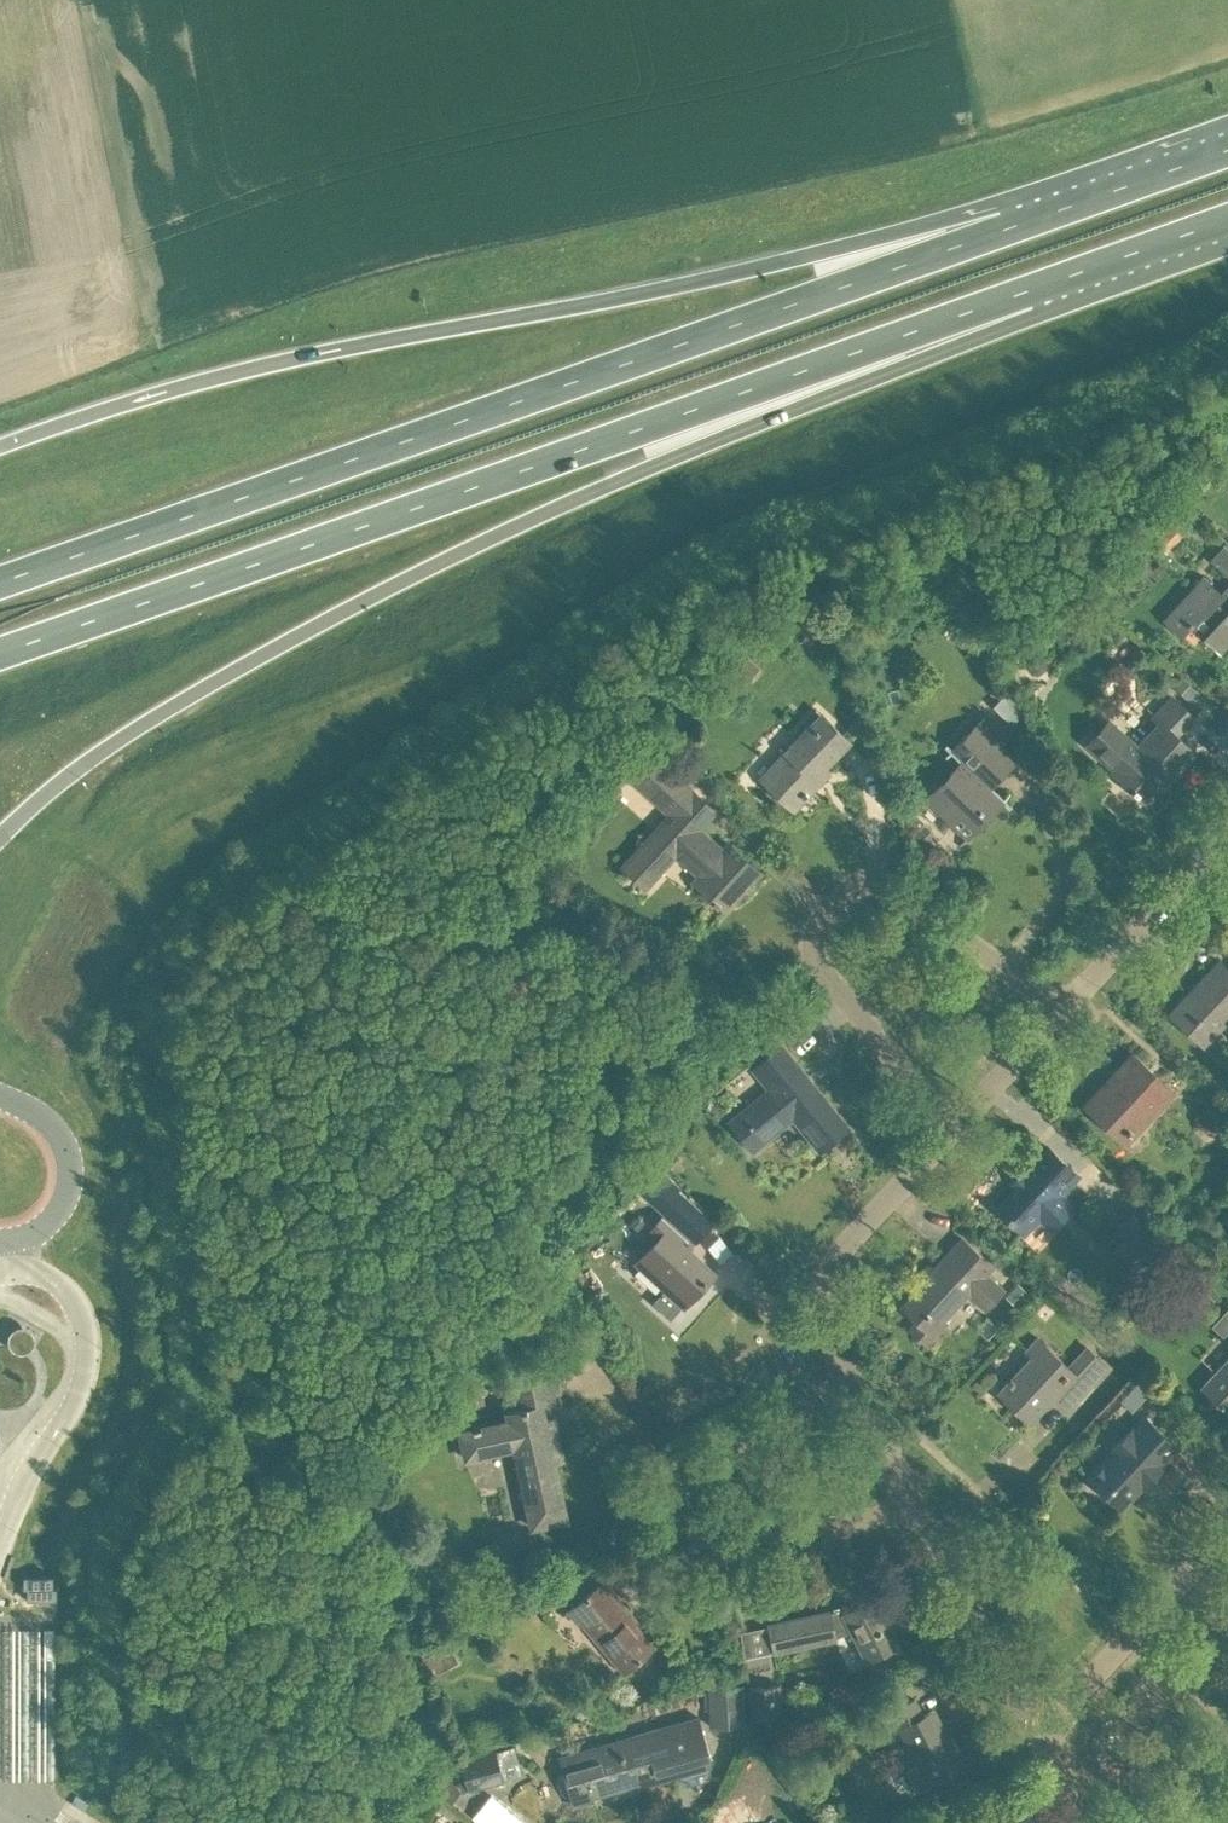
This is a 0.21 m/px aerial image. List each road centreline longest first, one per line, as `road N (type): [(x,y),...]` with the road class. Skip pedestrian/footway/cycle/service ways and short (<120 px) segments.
road 1 (trunk): [(0,835),(107,747),(364,597),(1027,290)]
road 2 (trunk): [(0,651),(1027,290)]
road 3 (trunk): [(1005,229),(0,581)]
road 4 (trunk): [(1005,229),(813,251),(321,351),(0,444)]
road 5 (residential): [(951,1128),(814,958),(818,924),(857,885),(876,882),(1063,1009)]
road 6 (residential): [(850,1383),(690,1466),(681,1493),(701,1538),(714,1549),(916,1506)]
road 7 (residential): [(850,1383),(819,1309),(820,1282),(830,1259),(951,1128)]
road 8 (residential): [(1034,1728),(1065,1706),(1227,1532)]
road 9 (residential): [(1034,1728),(916,1506)]
road 10 (residential): [(1063,1009),(1227,831)]
road 11 (trunk): [(1227,148),(1005,229)]
road 12 (unclassified): [(0,1241),(52,1218),(69,1164),(44,1119),(0,1098)]
road 13 (trunk): [(1027,290),(1227,218)]
road 14 (residential): [(951,1128),(1063,1009)]
road 15 (residential): [(916,1506),(850,1383)]

